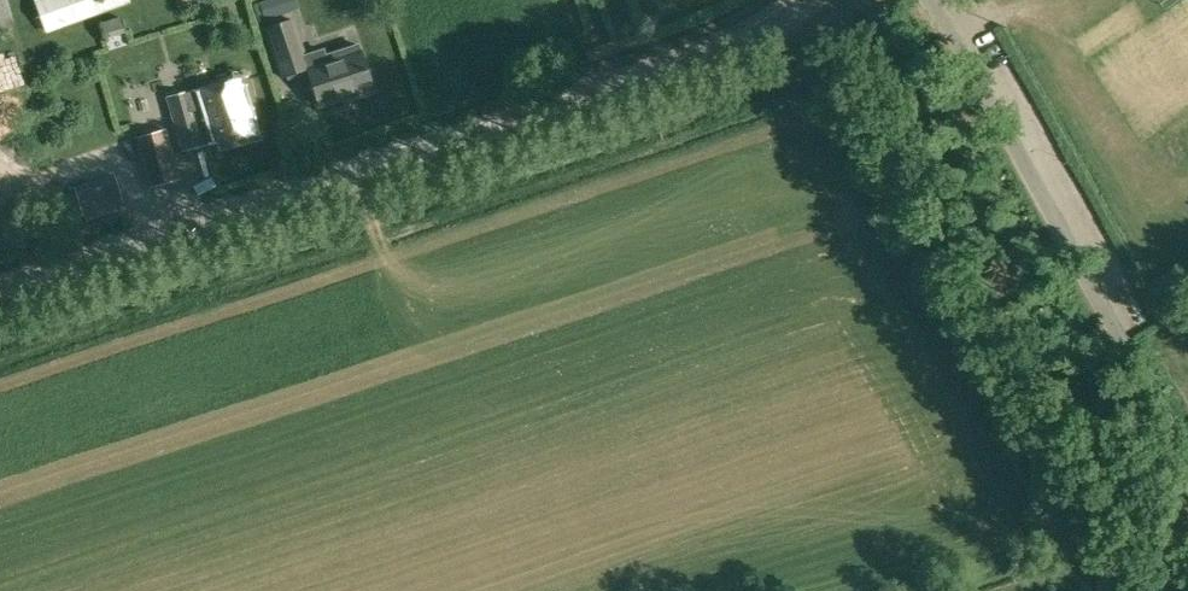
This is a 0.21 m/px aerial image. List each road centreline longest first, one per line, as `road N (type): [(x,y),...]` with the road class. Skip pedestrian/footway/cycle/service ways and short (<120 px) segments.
road 1 (unclassified): [(0,287),(710,54),(774,23),(801,0)]
road 2 (unclassified): [(1187,463),(929,0)]

